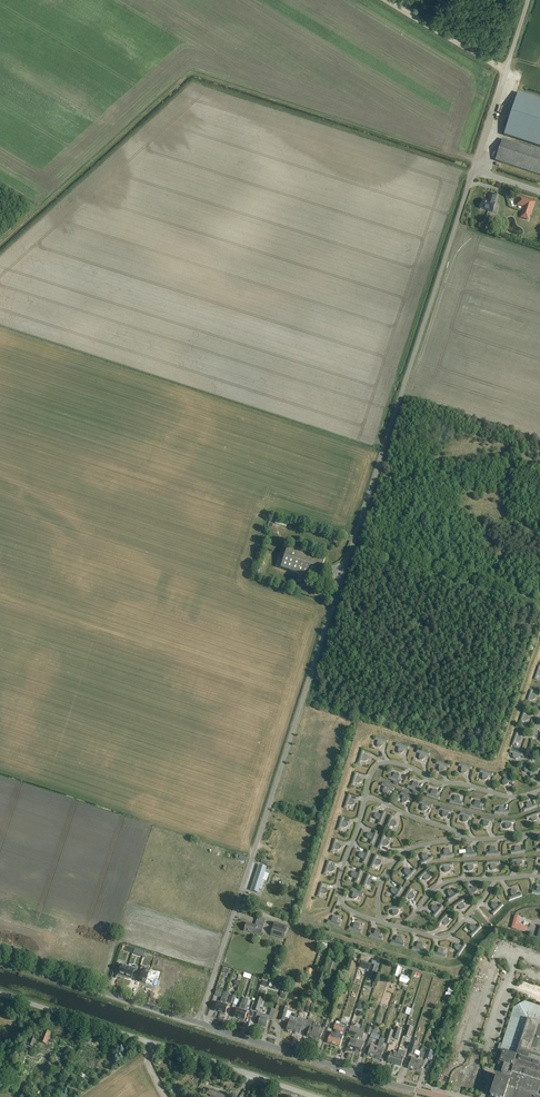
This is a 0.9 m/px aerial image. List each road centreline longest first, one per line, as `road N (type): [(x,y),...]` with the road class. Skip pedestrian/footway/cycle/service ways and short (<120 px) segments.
road 1 (unclassified): [(198,1022),(506,69)]
road 2 (track): [(0,243),(191,71),(476,161)]
road 3 (tertiary): [(442,1096),(198,1022)]
road 4 (unclassified): [(211,1062),(0,994)]
road 5 (track): [(235,906),(434,975)]
road 6 (tertiary): [(198,1022),(0,958)]
road 7 (track): [(506,69),(386,0)]

